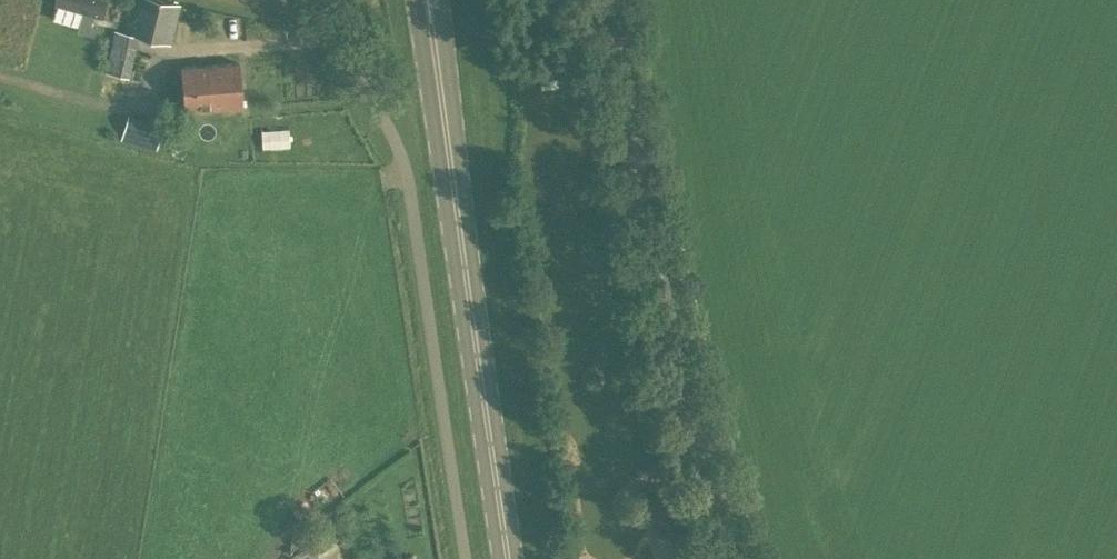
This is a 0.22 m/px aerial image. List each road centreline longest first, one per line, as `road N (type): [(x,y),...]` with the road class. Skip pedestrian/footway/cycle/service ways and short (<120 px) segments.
road 1 (unclassified): [(466,558),(415,201),(395,140),(308,0)]
road 2 (tertiary): [(737,558),(685,389),(636,173),(608,0)]
road 3 (primary): [(505,558),(459,272),(438,64)]

